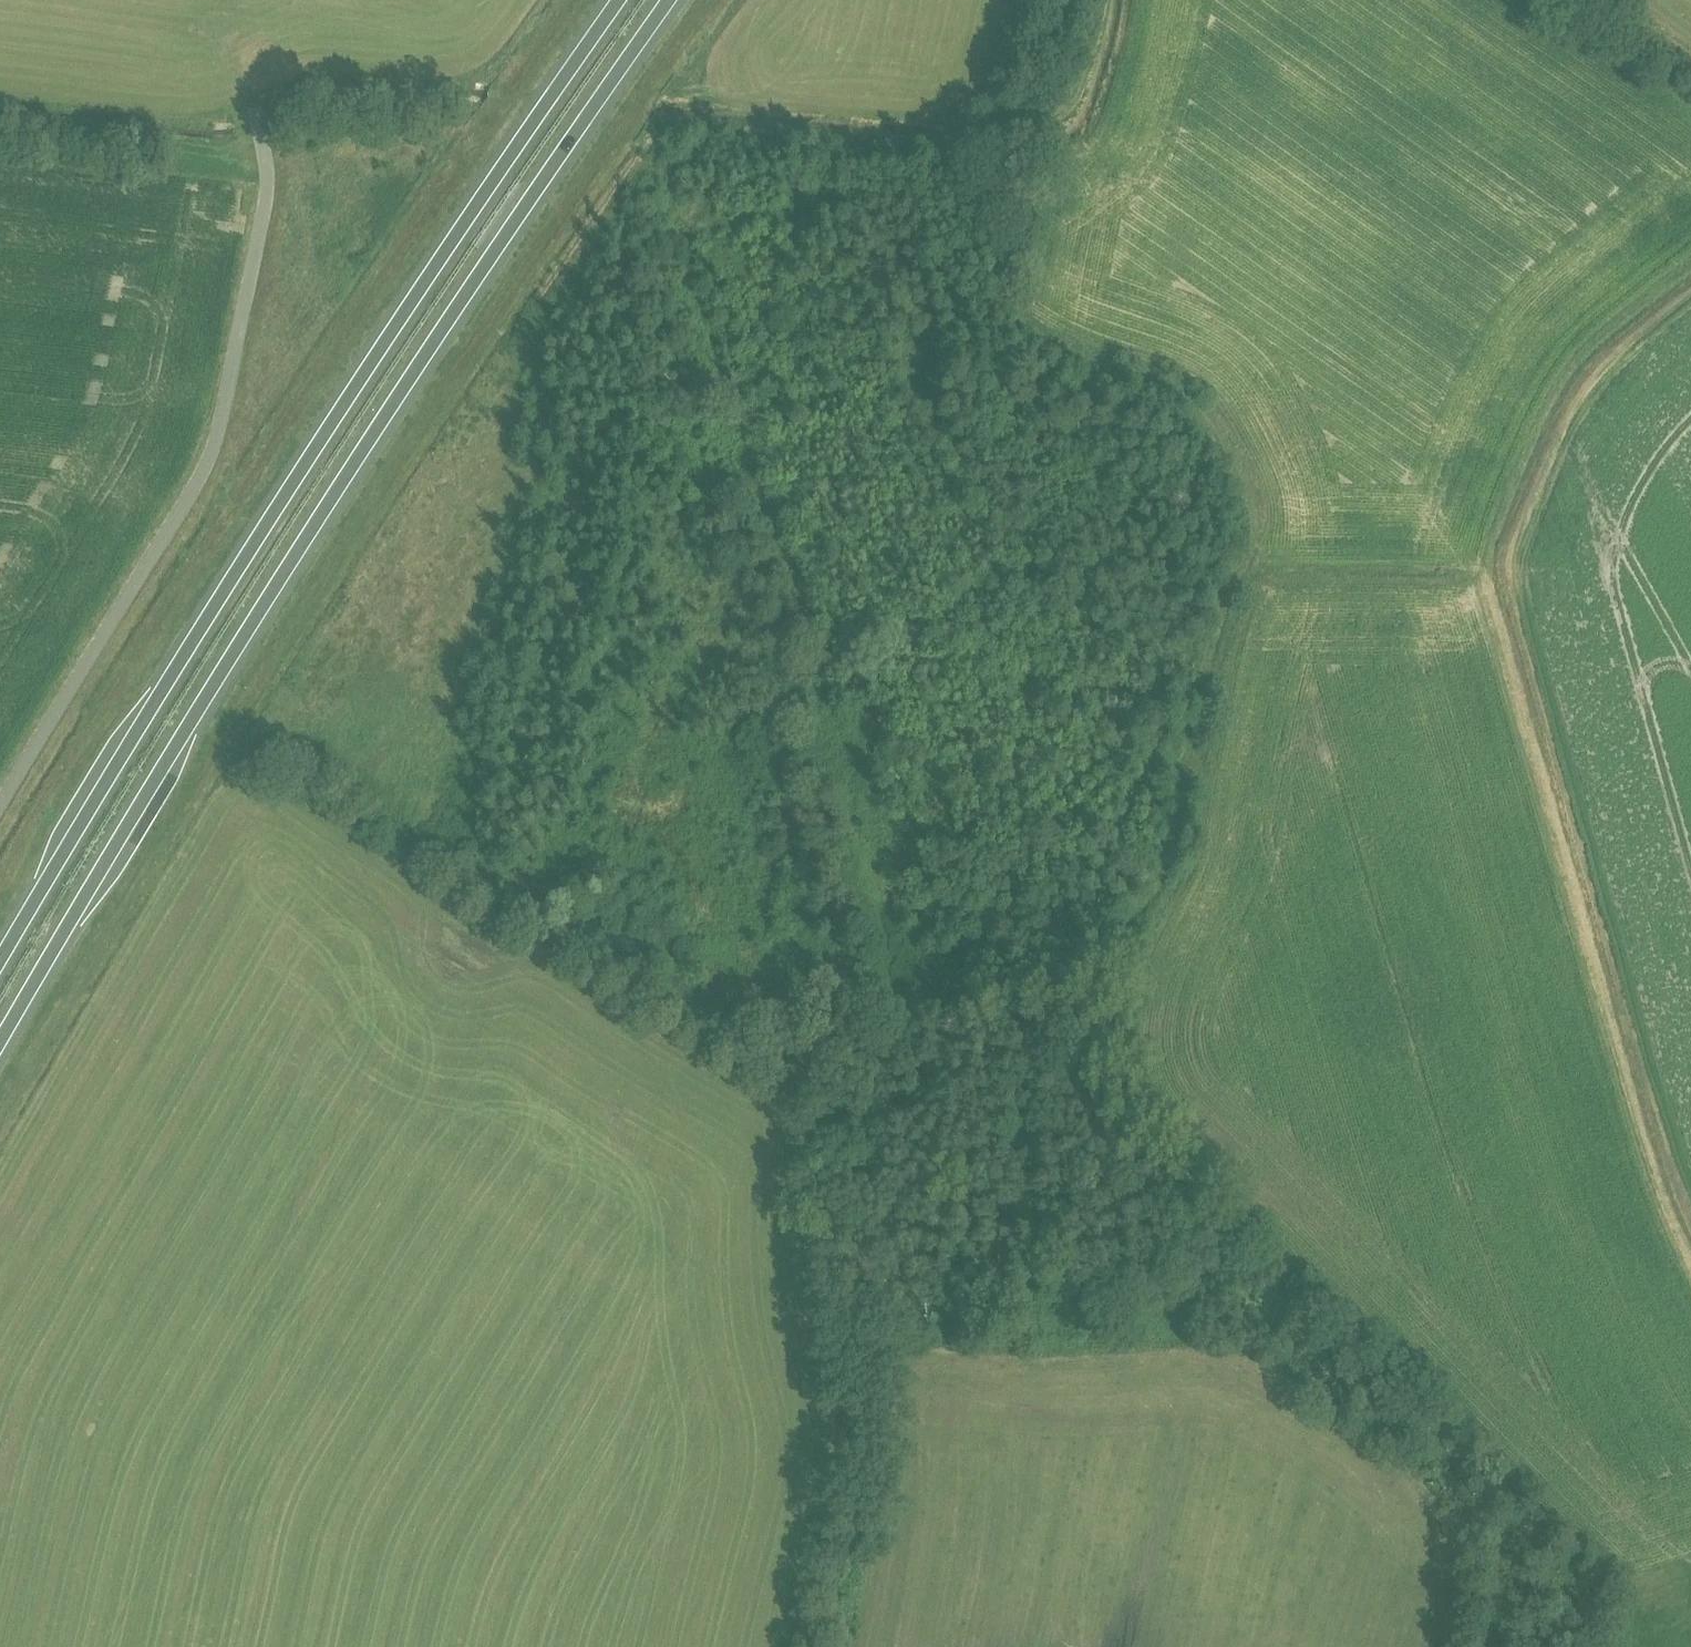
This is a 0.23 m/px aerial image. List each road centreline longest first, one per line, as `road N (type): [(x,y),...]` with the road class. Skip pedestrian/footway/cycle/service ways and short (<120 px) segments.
road 1 (trunk): [(0,1045),(273,592),(669,0)]
road 2 (trunk): [(620,0),(236,573),(0,965)]
road 3 (unclassified): [(255,112),(270,172),(209,454),(0,805)]

